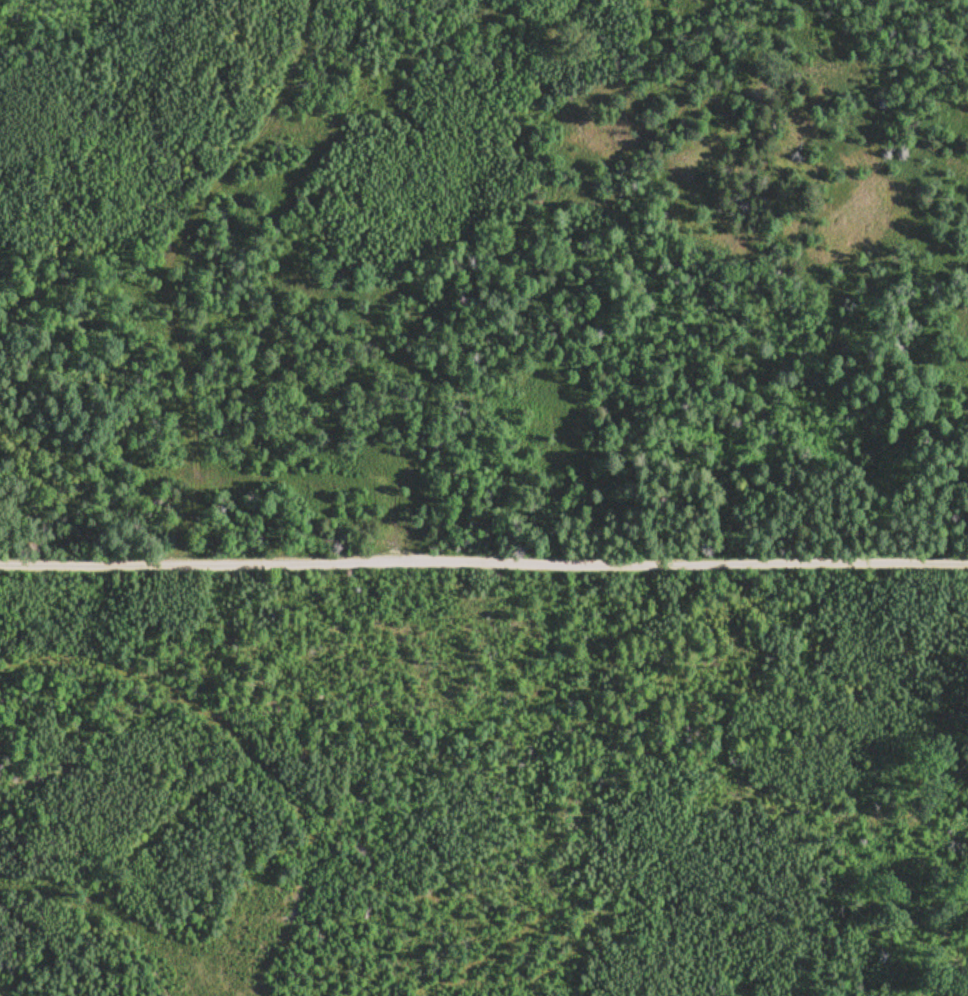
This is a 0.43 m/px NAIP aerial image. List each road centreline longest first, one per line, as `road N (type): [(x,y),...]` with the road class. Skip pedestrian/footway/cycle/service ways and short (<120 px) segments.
road 1 (residential): [(967,564),(0,563)]

